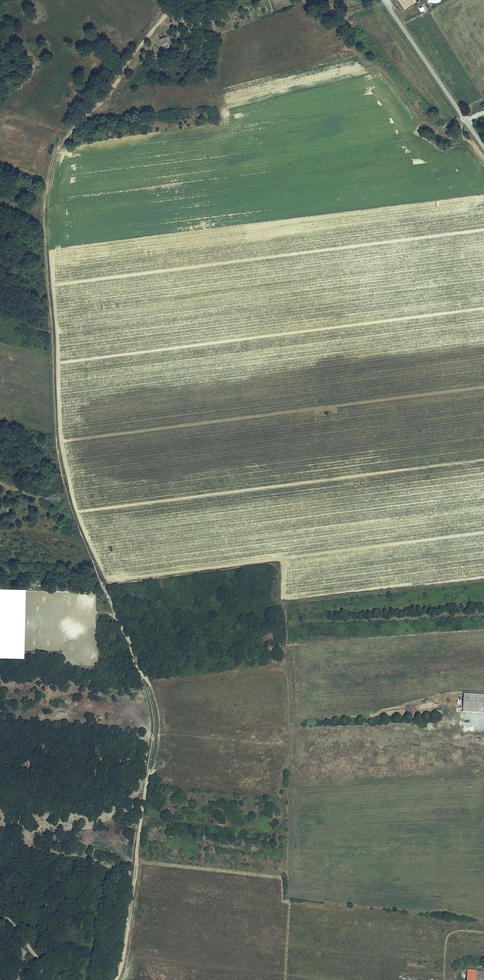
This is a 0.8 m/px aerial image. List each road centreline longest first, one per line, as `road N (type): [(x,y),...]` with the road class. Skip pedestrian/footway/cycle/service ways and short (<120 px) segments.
road 1 (track): [(176,0),(55,148),(43,201),(61,467),(154,709),(116,979)]
road 2 (unclassified): [(384,0),(483,146)]

